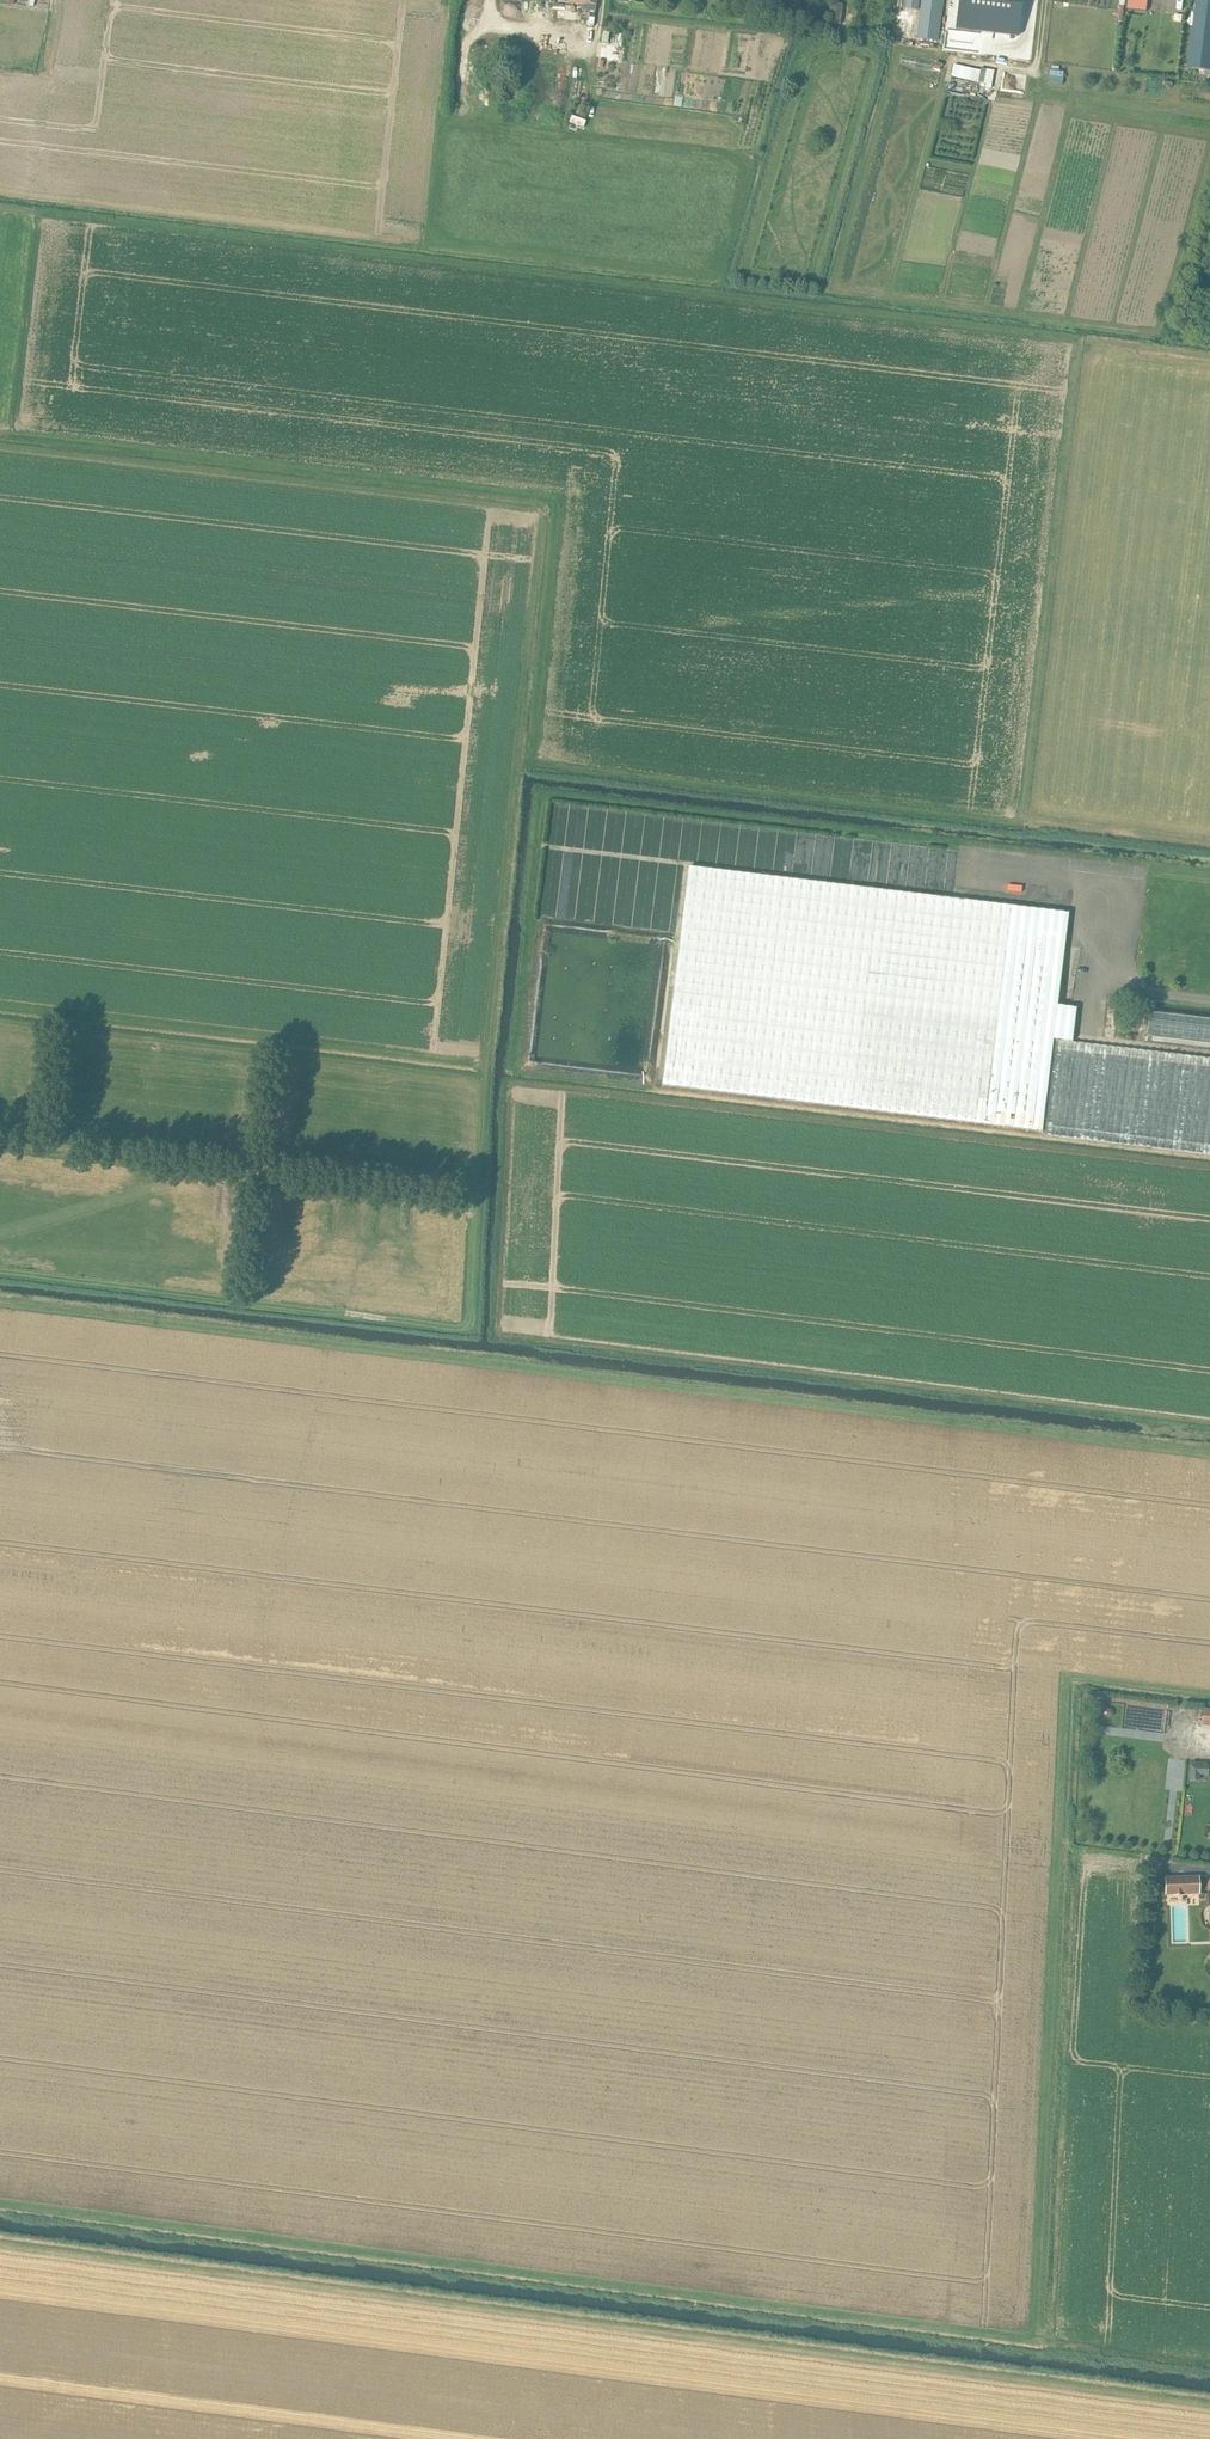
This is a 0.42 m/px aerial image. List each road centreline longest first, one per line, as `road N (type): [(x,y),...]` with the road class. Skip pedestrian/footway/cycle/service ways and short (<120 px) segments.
road 1 (track): [(1209,361),(0,209)]

